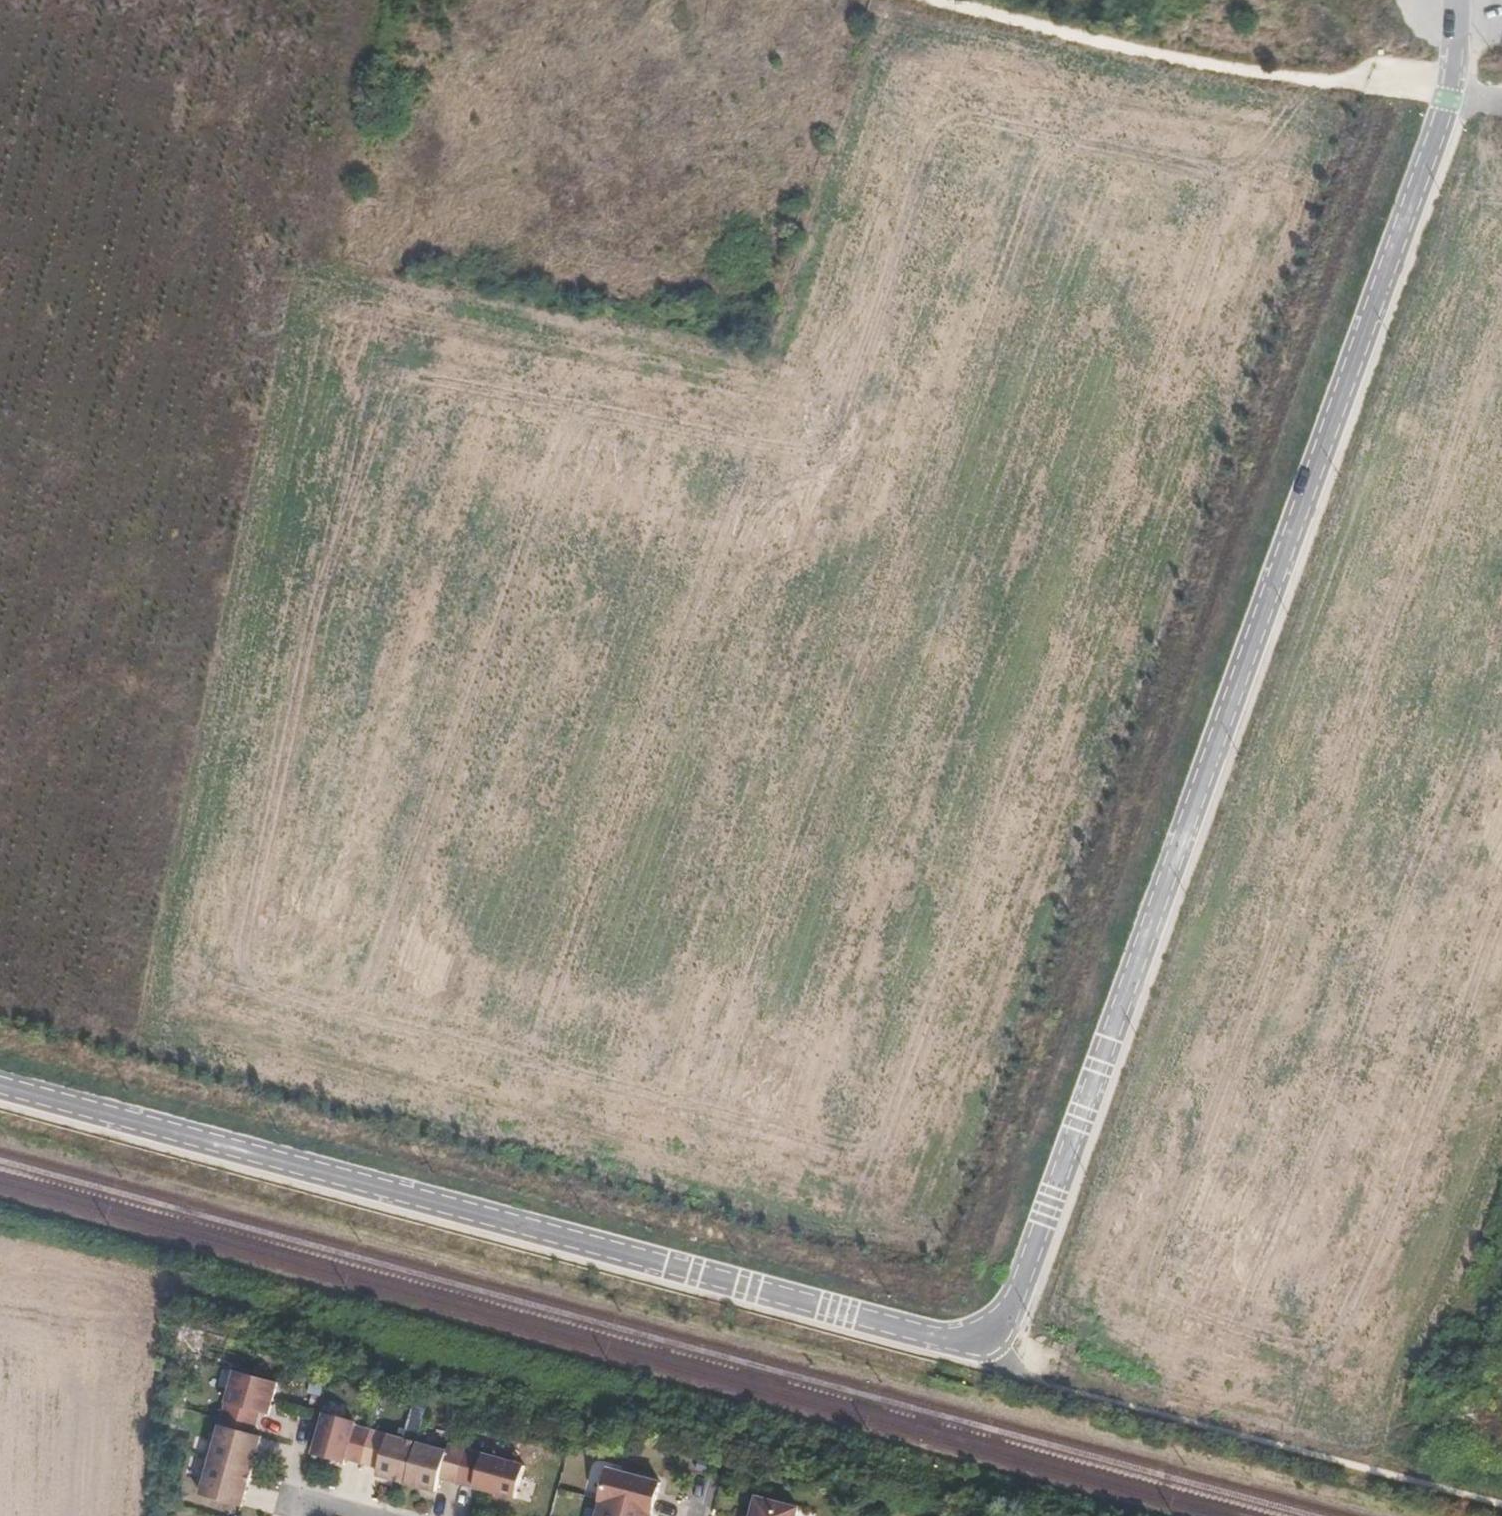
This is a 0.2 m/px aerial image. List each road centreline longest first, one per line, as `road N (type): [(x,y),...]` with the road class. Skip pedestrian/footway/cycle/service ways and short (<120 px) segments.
road 1 (residential): [(1457,0),(1446,110),(1000,1324),(976,1337),(939,1340),(0,1087)]

